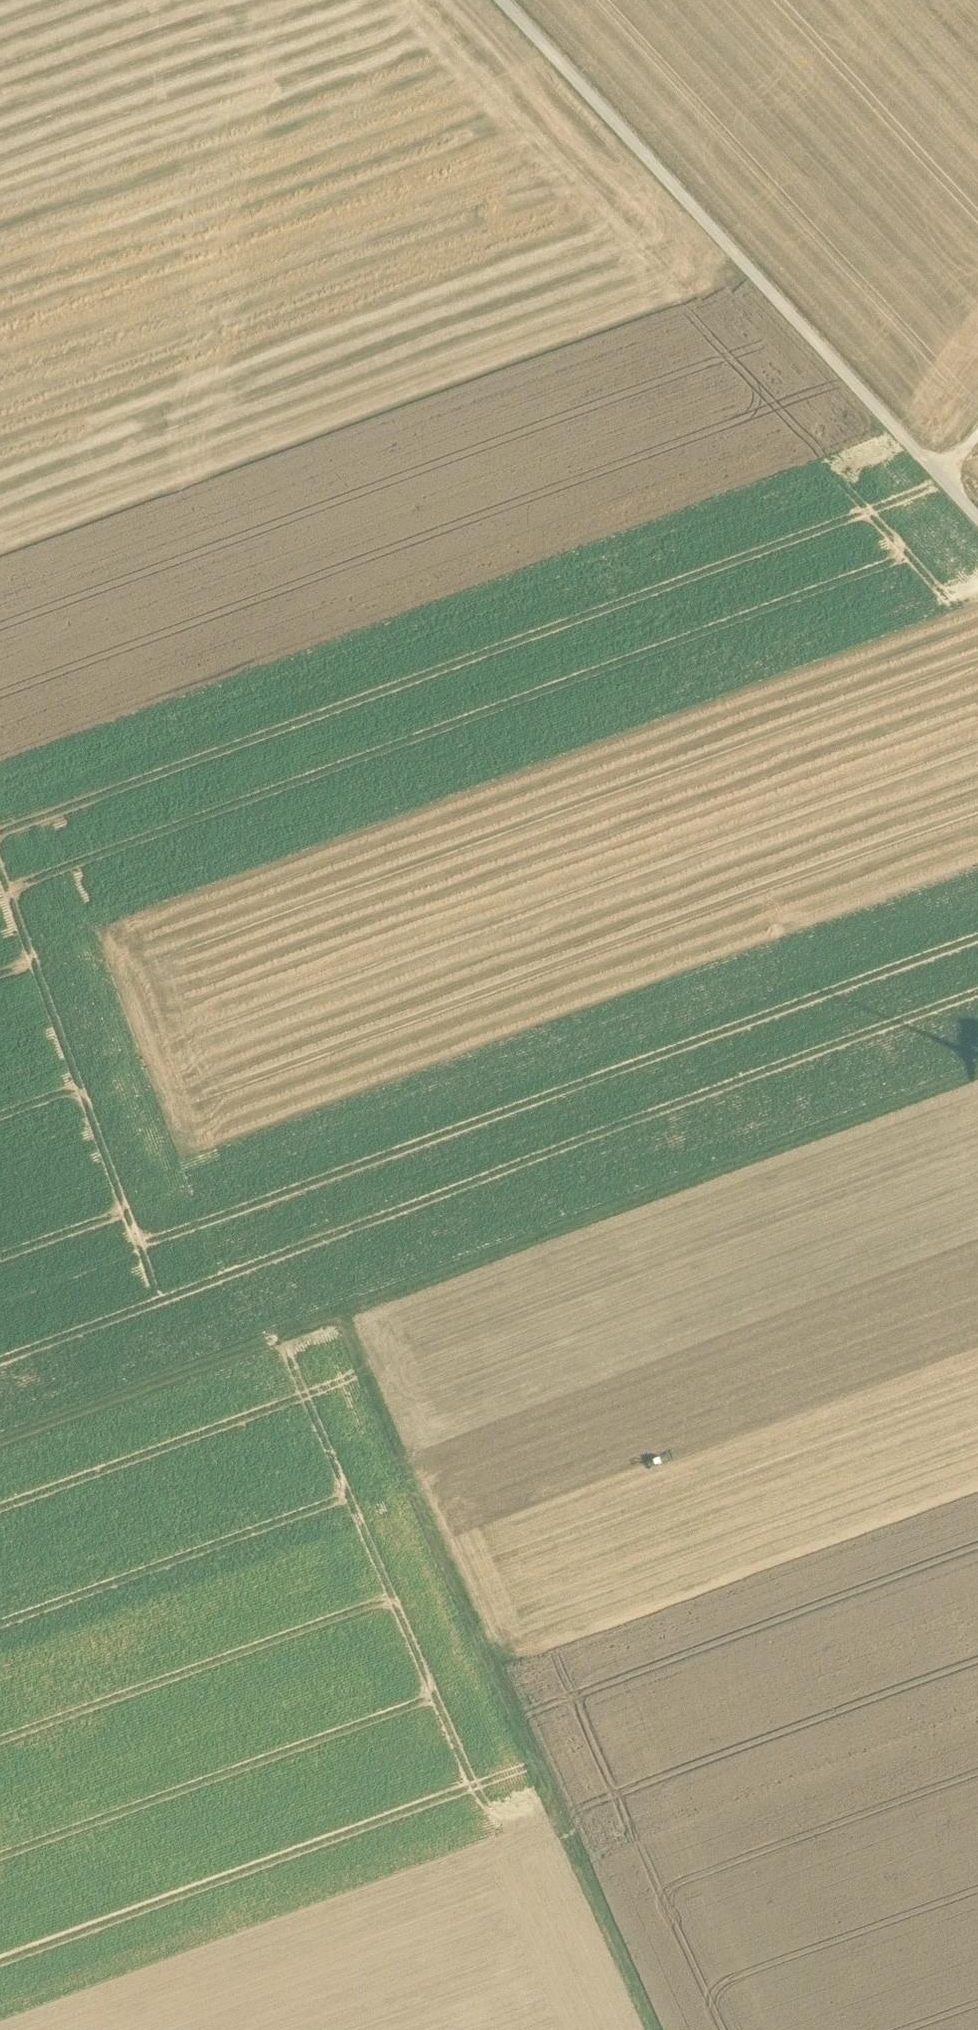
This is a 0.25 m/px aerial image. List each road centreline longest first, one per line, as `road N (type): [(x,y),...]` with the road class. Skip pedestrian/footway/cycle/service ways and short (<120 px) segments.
road 1 (track): [(977,1090),(0,1462)]
road 2 (track): [(654,2029),(344,1333)]
road 3 (track): [(502,0),(977,514)]

